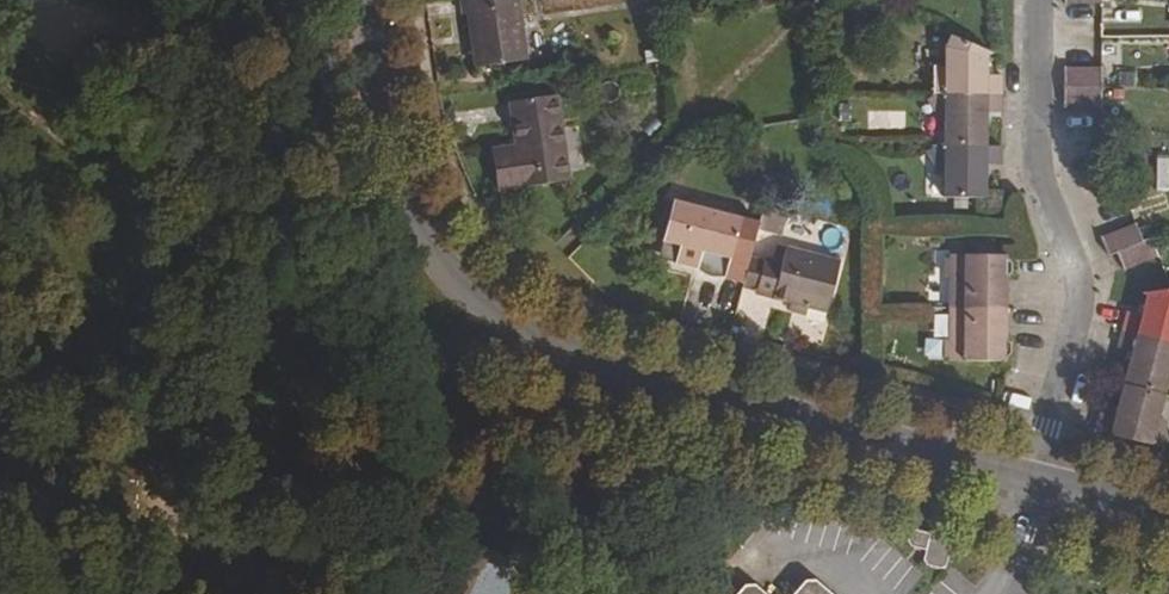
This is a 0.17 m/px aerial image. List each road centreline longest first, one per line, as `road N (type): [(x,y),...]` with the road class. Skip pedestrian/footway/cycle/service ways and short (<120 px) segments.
road 1 (residential): [(1037,491),(550,364),(493,334),(448,285),(411,224),(373,123),(357,0)]
road 2 (residential): [(1039,0),(1037,163),(1082,289),(1037,491)]
road 3 (residential): [(1168,524),(1037,491)]

